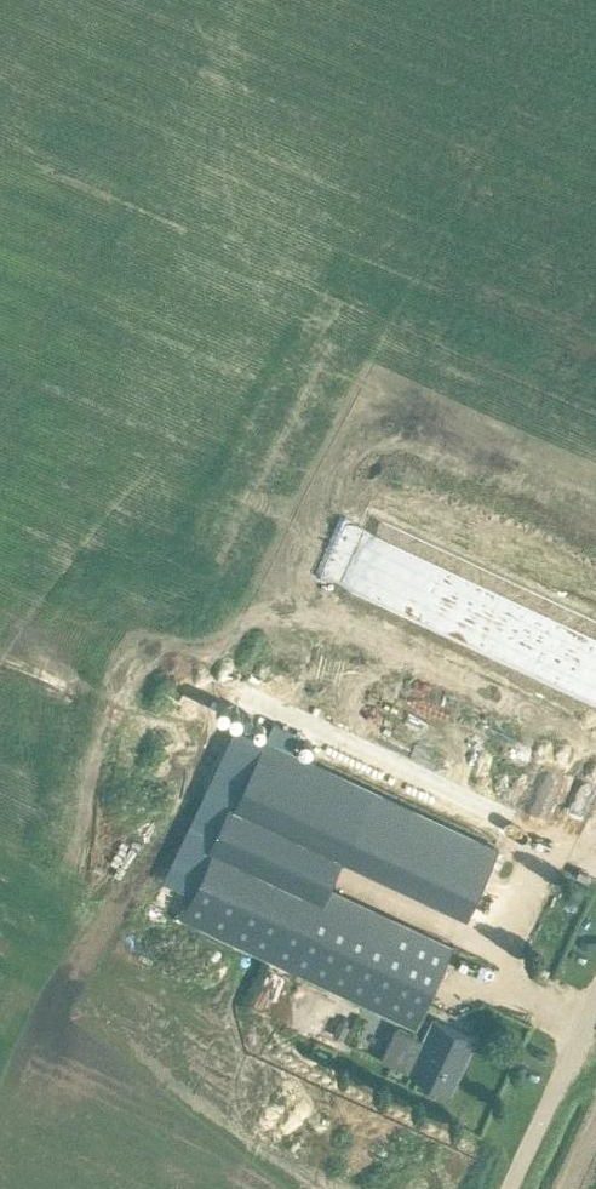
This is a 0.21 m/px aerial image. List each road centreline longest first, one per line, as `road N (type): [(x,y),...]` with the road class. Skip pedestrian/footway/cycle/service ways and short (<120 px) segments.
road 1 (unclassified): [(496,1188),(595,970)]

